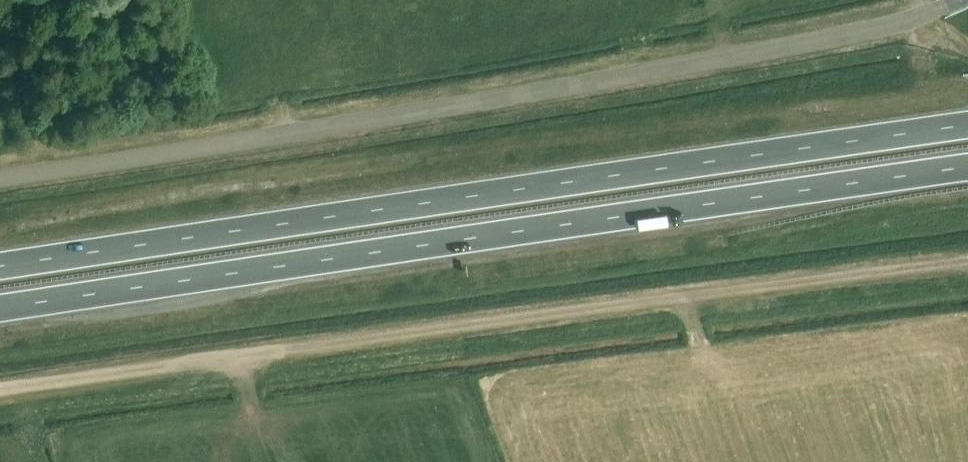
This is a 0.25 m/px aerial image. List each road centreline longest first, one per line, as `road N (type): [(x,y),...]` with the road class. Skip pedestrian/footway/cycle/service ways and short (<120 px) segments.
road 1 (trunk): [(967,126),(0,268)]
road 2 (trunk): [(0,311),(967,169)]
road 3 (track): [(0,394),(967,264)]
road 4 (unclassified): [(956,0),(843,37),(0,178)]

